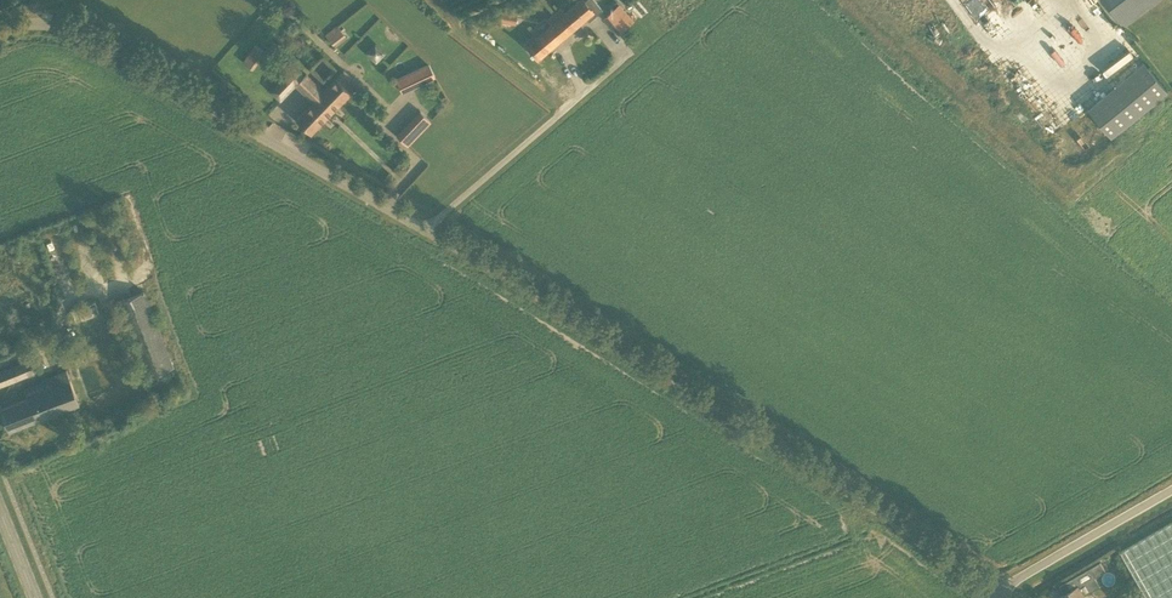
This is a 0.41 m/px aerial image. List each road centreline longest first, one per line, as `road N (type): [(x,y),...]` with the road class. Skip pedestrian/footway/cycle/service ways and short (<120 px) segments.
road 1 (unclassified): [(990,597),(899,525),(428,234)]
road 2 (unclassified): [(428,234),(93,30),(32,17),(0,29)]
road 3 (unclassified): [(428,234),(627,56)]
road 4 (unclassified): [(990,597),(1171,497)]

